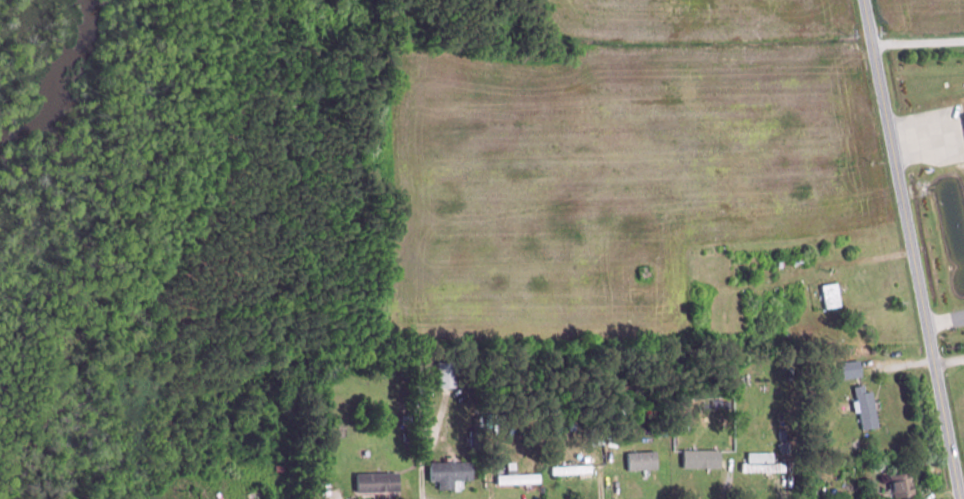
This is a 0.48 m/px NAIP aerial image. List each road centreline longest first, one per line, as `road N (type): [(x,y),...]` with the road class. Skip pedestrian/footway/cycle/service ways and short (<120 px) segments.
road 1 (secondary): [(961,498),(864,0)]

